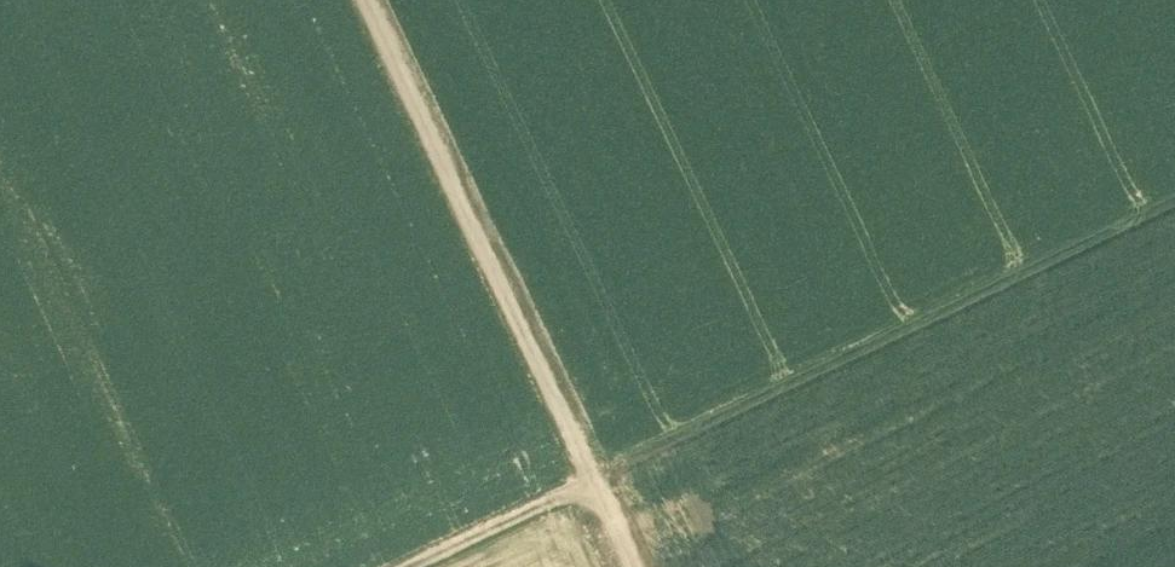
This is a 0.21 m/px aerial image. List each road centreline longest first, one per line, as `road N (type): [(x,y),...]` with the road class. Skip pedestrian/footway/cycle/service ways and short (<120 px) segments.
road 1 (track): [(1174,204),(590,479),(362,0)]
road 2 (track): [(631,566),(590,479),(403,566)]

